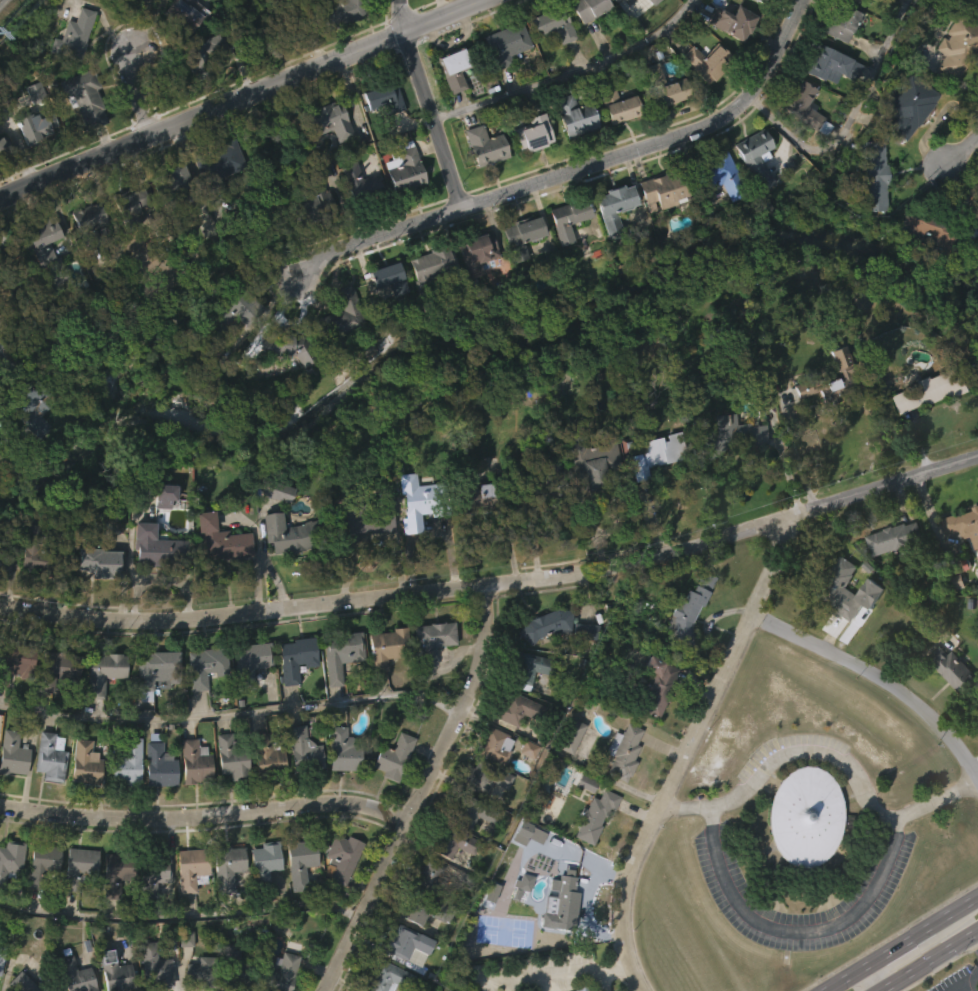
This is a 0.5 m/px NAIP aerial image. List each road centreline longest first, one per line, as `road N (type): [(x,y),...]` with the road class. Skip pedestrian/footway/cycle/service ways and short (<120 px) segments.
road 1 (residential): [(0,605),(133,624),(605,569),(977,462)]
road 2 (residential): [(294,280),(324,254),(718,128),(763,89),(805,0)]
road 3 (residential): [(0,194),(491,0)]
road 4 (residential): [(645,990),(628,899),(642,854),(794,515)]
road 5 (residential): [(327,990),(472,690),(482,585)]
road 6 (residential): [(0,806),(86,817),(307,805),(410,816)]
road 7 (residential): [(752,615),(913,704),(977,781)]
road 8 (residential): [(459,207),(405,39),(401,0)]

